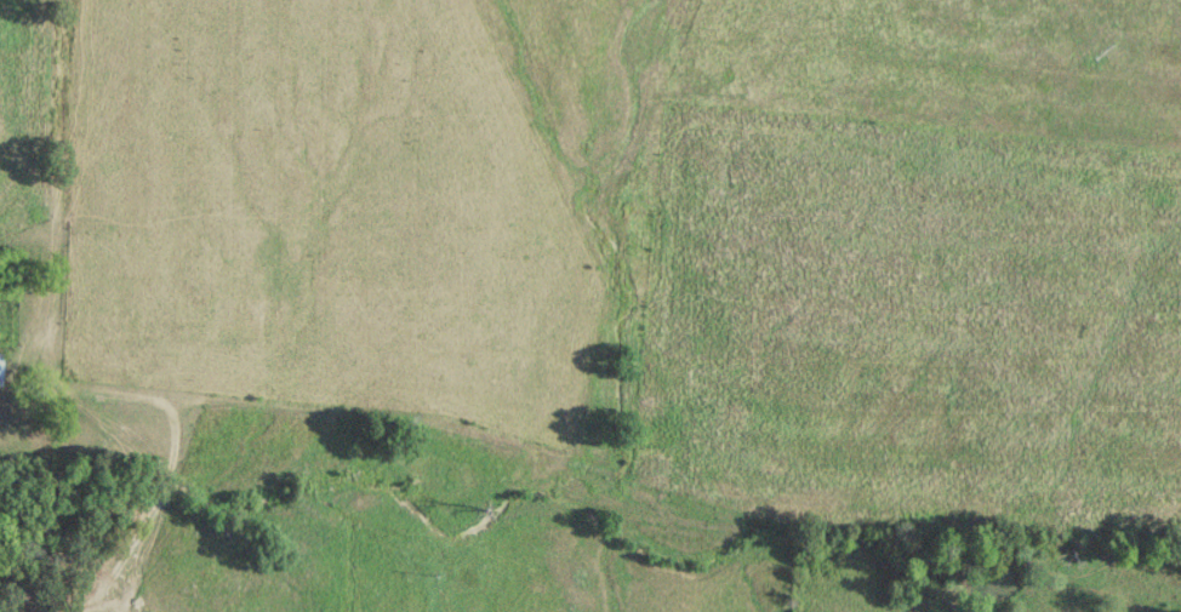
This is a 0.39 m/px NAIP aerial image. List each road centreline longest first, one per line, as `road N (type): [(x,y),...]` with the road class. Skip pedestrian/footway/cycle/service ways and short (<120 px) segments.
road 1 (residential): [(74,611),(155,493),(177,418),(152,397),(69,396)]

